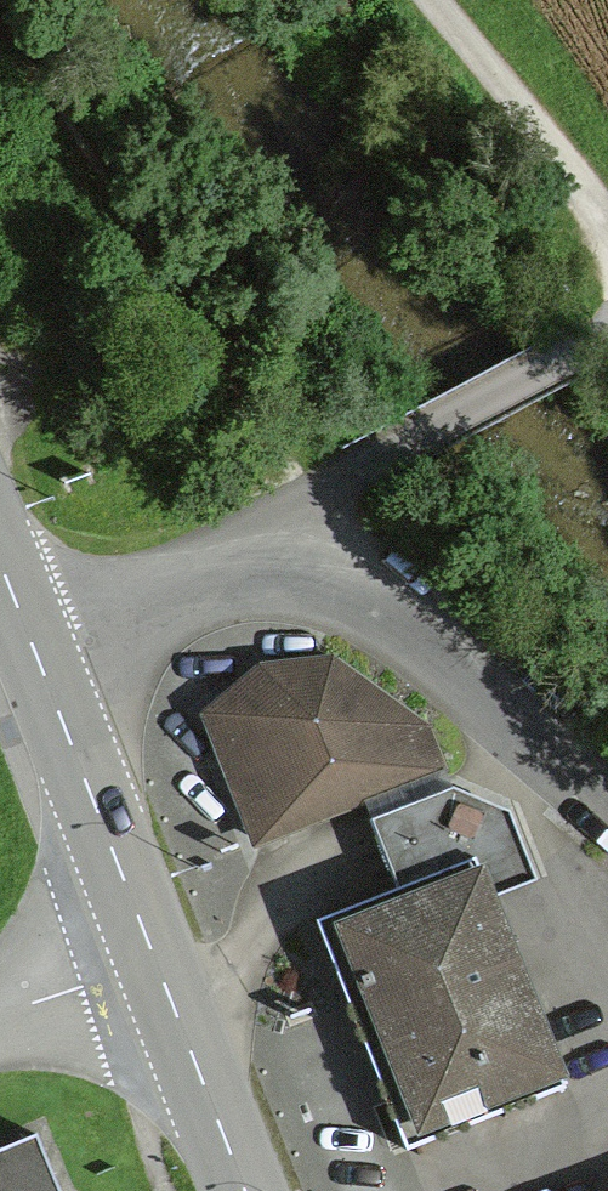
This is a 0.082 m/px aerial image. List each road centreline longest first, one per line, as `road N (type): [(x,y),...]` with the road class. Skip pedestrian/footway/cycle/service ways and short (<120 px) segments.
road 1 (residential): [(607,807),(303,535),(52,675)]
road 2 (primary): [(254,1190),(52,675)]
road 3 (track): [(607,251),(450,0)]
road 4 (primary): [(52,675),(0,547)]

